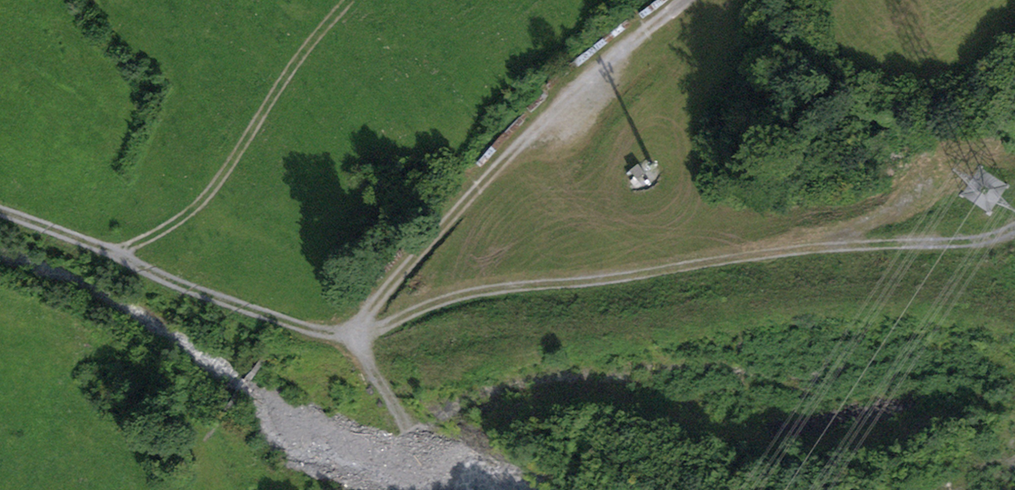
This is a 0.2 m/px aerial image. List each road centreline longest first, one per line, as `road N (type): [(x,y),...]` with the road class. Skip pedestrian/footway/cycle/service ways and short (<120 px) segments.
road 1 (track): [(1014,214),(974,231),(907,241),(488,287),(348,335),(411,427),(408,467),(390,489)]
road 2 (track): [(685,0),(505,157),(348,335),(291,326),(0,212)]
road 3 (track): [(349,0),(288,66),(214,186),(185,217),(131,244),(123,258)]

